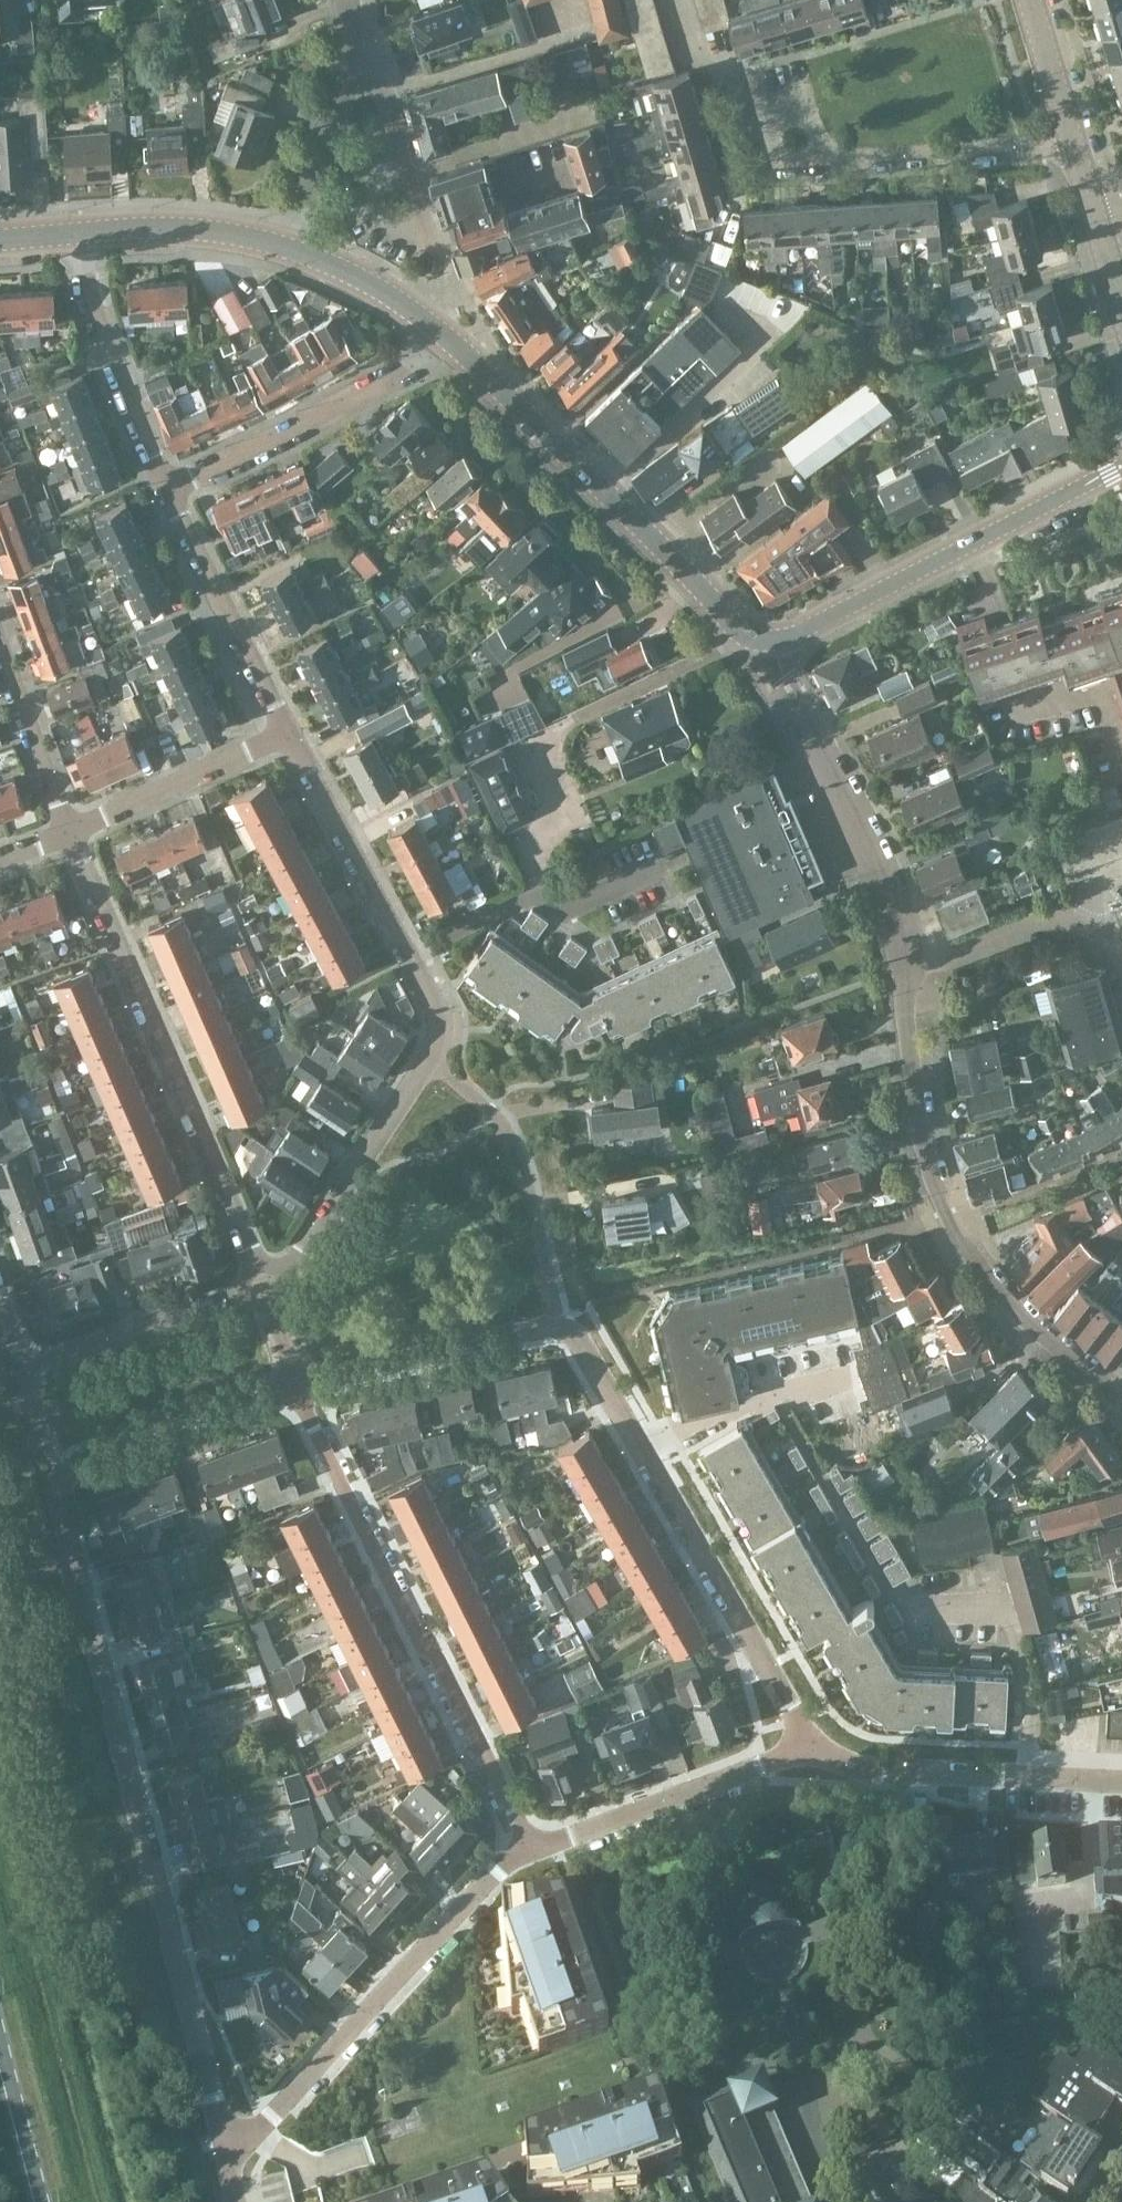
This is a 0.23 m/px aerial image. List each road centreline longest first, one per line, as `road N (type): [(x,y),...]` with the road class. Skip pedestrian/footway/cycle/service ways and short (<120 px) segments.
road 1 (residential): [(1121,1404),(1033,1332),(937,1200),(915,1121),(896,923),(868,843),(793,708),(775,640)]
road 2 (residential): [(236,2141),(217,2114),(68,1525),(69,1491)]
road 3 (residential): [(268,1293),(305,1258),(447,1032),(445,1001),(286,739)]
road 4 (residential): [(525,1859),(298,1391)]
road 5 (residential): [(268,1293),(72,835)]
road 6 (unclassified): [(797,1743),(787,1695),(560,1333)]
road 7 (tertiary): [(775,640),(740,633),(455,341)]
road 8 (residential): [(236,2141),(257,2130),(525,1859)]
road 9 (tertiary): [(775,640),(1121,465)]
road 10 (residential): [(1073,143),(781,168),(755,86)]
road 11 (residential): [(797,1743),(910,1777),(1121,1784)]
road 12 (residential): [(169,488),(455,341)]
road 13 (residential): [(0,1302),(17,1350),(45,1369),(268,1293)]
road 14 (residential): [(525,1859),(763,1766),(797,1743)]
road 15 (residential): [(286,739),(169,488)]
road 16 (residential): [(169,488),(86,294),(78,231)]
road 17 (unclassified): [(298,1391),(560,1333)]
road 18 (unclassified): [(69,1491),(298,1391)]
road 19 (residential): [(72,835),(286,739)]
road 20 (tertiary): [(78,231),(209,227),(285,245)]
road 21 (residential): [(429,252),(376,79),(349,75)]
road 22 (residential): [(72,835),(0,642)]
road 23 (tertiary): [(455,341),(355,274),(285,245)]
road 24 (residential): [(349,75),(285,245)]
road 25 (primary): [(43,2201),(0,2027)]
road 26 (residential): [(1073,143),(1030,0)]

